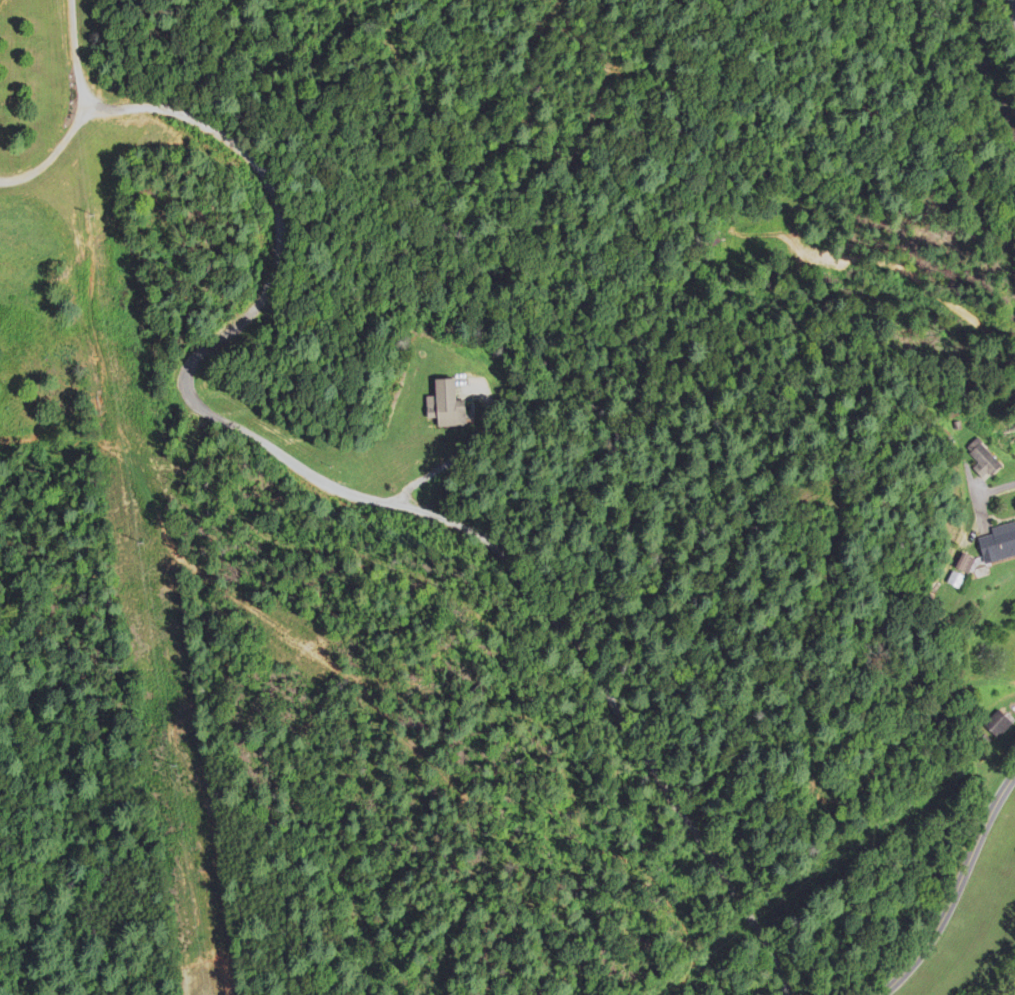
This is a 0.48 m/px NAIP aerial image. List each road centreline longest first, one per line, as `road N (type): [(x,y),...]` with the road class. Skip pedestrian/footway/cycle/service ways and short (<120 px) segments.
road 1 (secondary): [(882,994),(932,938),(1014,776)]

